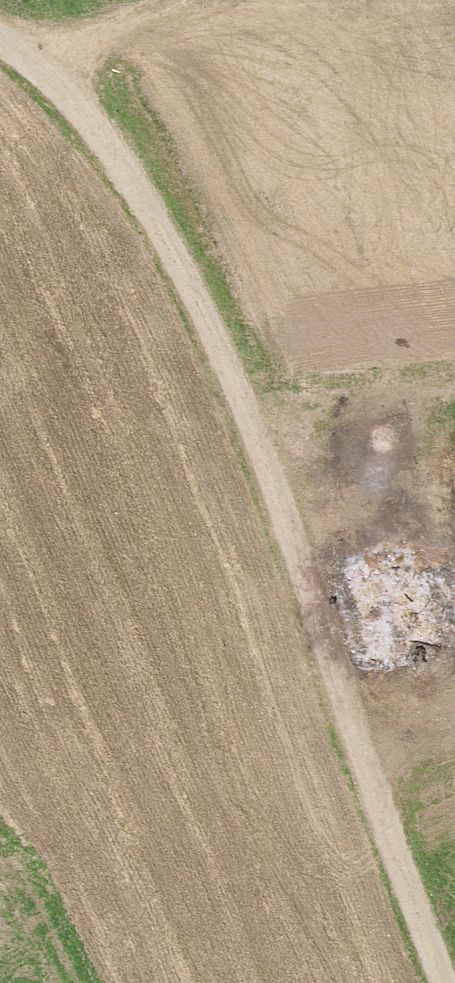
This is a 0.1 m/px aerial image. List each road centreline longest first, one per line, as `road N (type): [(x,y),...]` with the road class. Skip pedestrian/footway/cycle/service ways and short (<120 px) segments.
road 1 (track): [(440,982),(367,796),(222,358),(74,101),(52,70),(0,39)]
road 2 (track): [(52,70),(167,0)]

